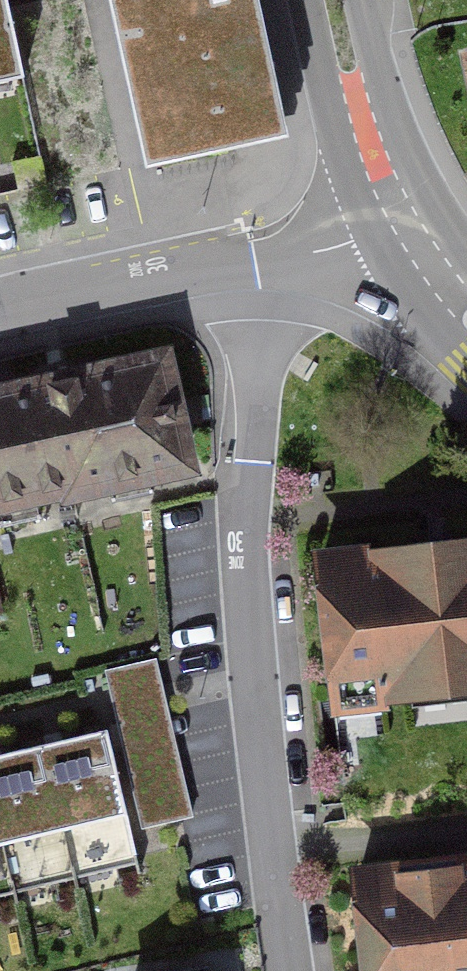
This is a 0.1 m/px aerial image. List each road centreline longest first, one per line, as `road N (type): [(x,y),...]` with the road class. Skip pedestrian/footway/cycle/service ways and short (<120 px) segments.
road 1 (residential): [(318,248),(266,357),(249,516),(258,709),(289,970)]
road 2 (residential): [(318,248),(0,312)]
road 3 (secondary): [(334,0),(367,134),(411,231)]

